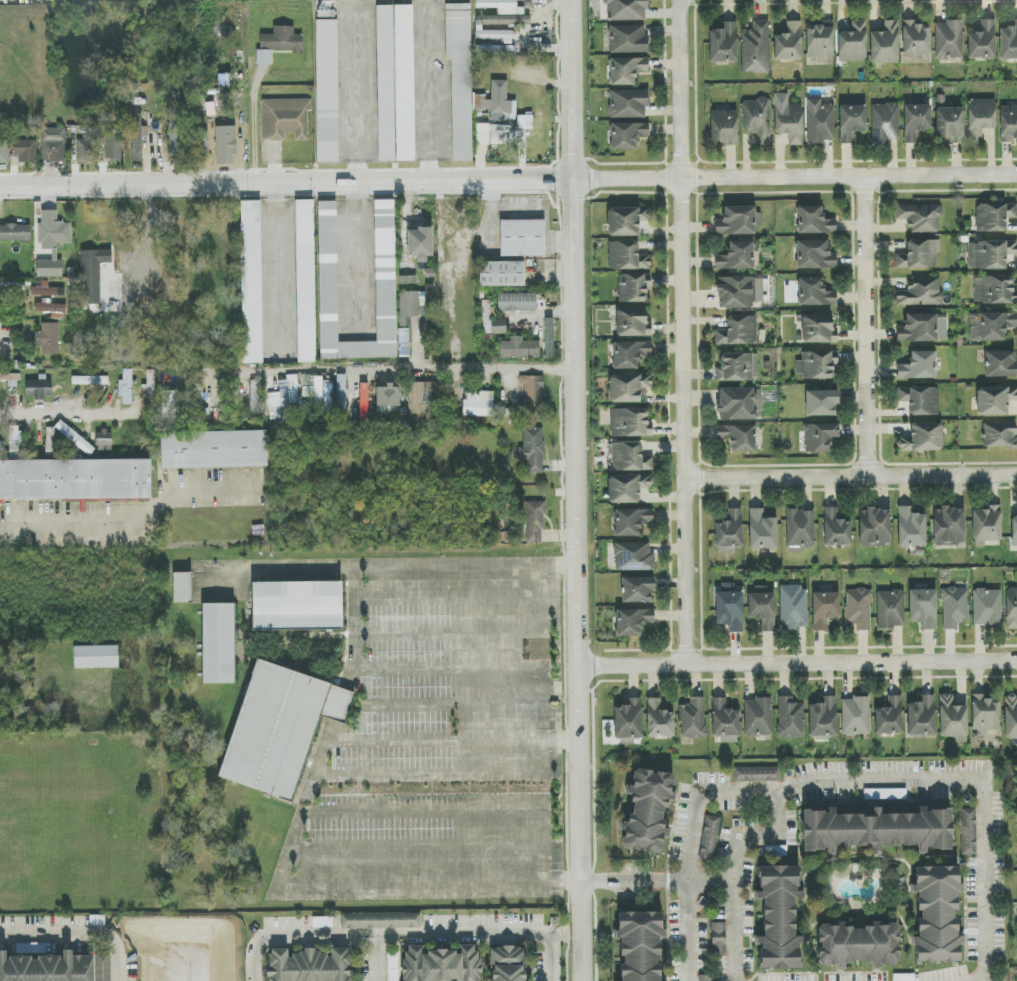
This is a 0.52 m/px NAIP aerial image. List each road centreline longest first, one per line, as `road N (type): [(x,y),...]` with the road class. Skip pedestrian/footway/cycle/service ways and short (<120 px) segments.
road 1 (residential): [(0,184),(1016,180)]
road 2 (tertiary): [(581,980),(570,0)]
road 3 (residential): [(687,666),(683,0)]
road 4 (residential): [(577,668),(1016,663)]
road 5 (residential): [(574,366),(197,370)]
road 6 (residential): [(1016,474),(686,481)]
road 7 (residential): [(864,179),(867,476)]
road 8 (residential): [(133,412),(0,414)]
road 9 (residential): [(449,5),(570,4)]

